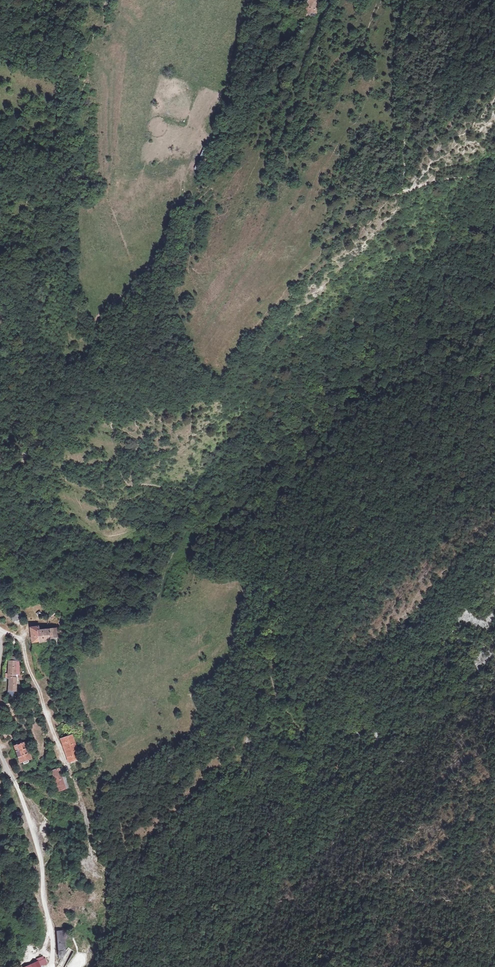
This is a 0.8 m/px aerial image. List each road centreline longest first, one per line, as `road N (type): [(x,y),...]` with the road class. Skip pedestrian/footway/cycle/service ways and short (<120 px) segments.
road 1 (track): [(0,628),(18,637),(26,654),(81,798),(90,860)]
road 2 (track): [(52,966),(38,839),(13,780)]

